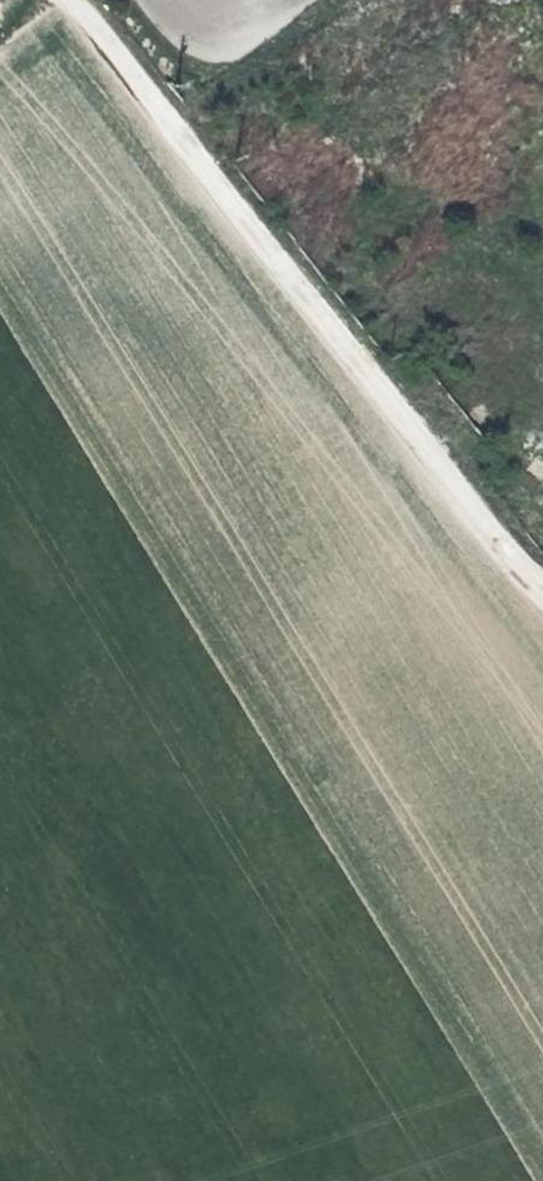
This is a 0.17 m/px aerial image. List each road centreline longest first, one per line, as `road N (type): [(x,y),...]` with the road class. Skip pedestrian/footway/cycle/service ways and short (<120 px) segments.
road 1 (track): [(78,0),(542,598)]

